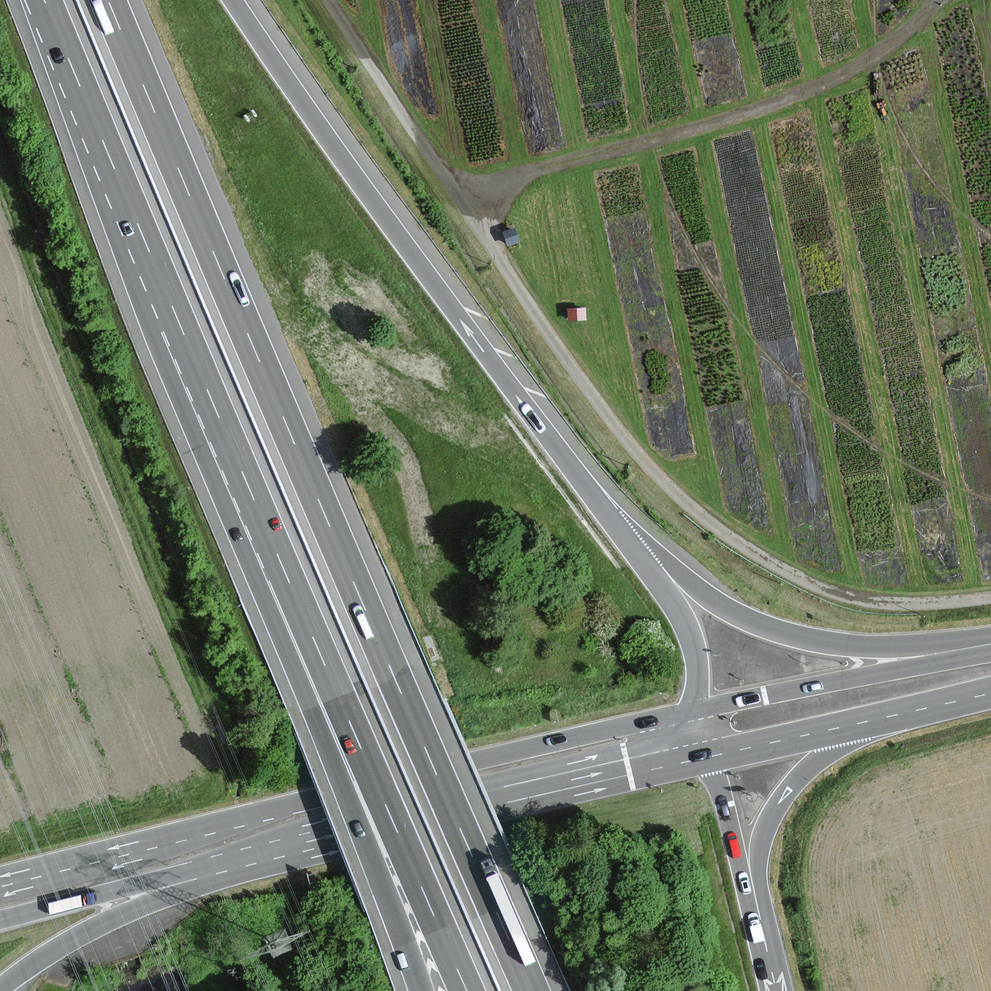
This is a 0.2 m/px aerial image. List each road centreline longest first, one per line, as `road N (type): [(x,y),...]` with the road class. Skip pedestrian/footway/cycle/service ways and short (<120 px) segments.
road 1 (motorway): [(532,990),(108,0)]
road 2 (track): [(990,597),(896,604),(839,594),(790,574),(696,512),(642,457),(558,349),(328,0)]
road 3 (primary): [(689,713),(0,878)]
road 4 (motorway): [(615,522),(234,0)]
road 5 (motorway): [(44,0),(256,517)]
road 6 (motorway): [(256,517),(466,990)]
road 7 (motorway): [(256,517),(262,588),(397,905),(422,990)]
road 8 (primary): [(253,854),(706,750)]
road 9 (motorway): [(990,644),(867,646),(787,634),(714,601),(615,522)]
road 10 (primary): [(990,654),(689,713)]
road 11 (motorway): [(0,990),(97,927),(253,854)]
road 12 (primary): [(0,920),(253,854)]
road 13 (motorway): [(755,901),(762,840),(783,798),(887,709)]
road 14 (motorway): [(689,713),(698,676),(691,636),(615,522)]
road 15 (primary): [(706,750),(887,709)]
road 16 (motorway): [(755,901),(706,750)]

